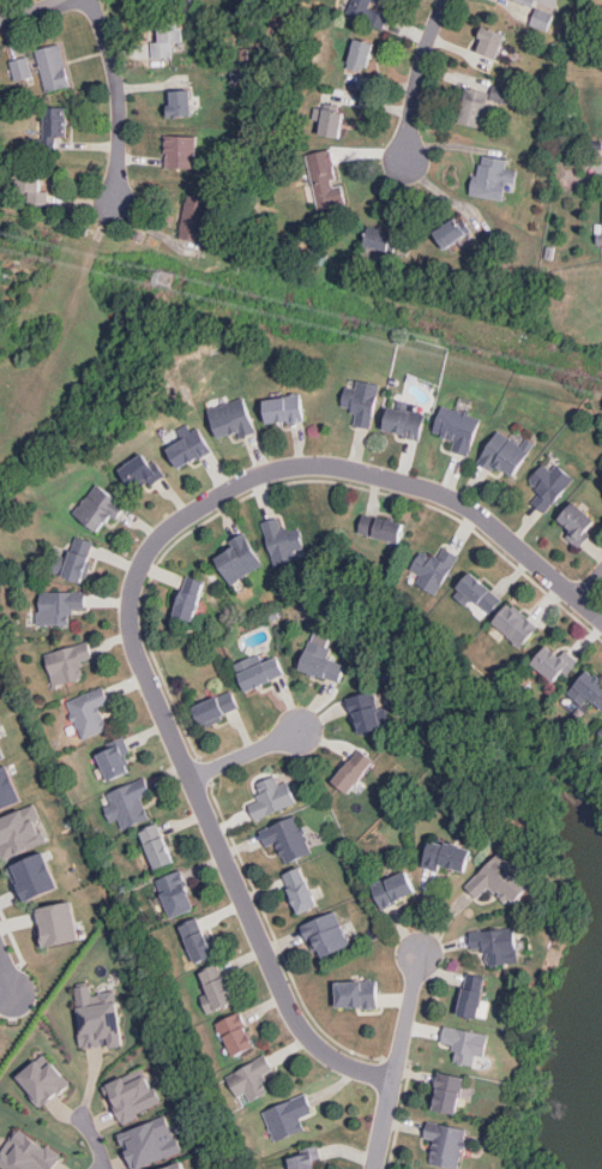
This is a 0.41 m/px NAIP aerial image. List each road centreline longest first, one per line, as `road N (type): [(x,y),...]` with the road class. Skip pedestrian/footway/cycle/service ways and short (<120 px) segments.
road 1 (residential): [(395,1079),(325,1051),(285,997),(138,653),(131,604),(142,564),(168,530),(236,484),(277,469),(327,467),(460,499),(601,617)]
road 2 (residential): [(375,1168),(422,954)]
road 3 (residential): [(89,0),(119,101),(115,205)]
road 4 (residential): [(446,0),(420,67),(407,162)]
road 5 (residential): [(191,778),(301,730)]

